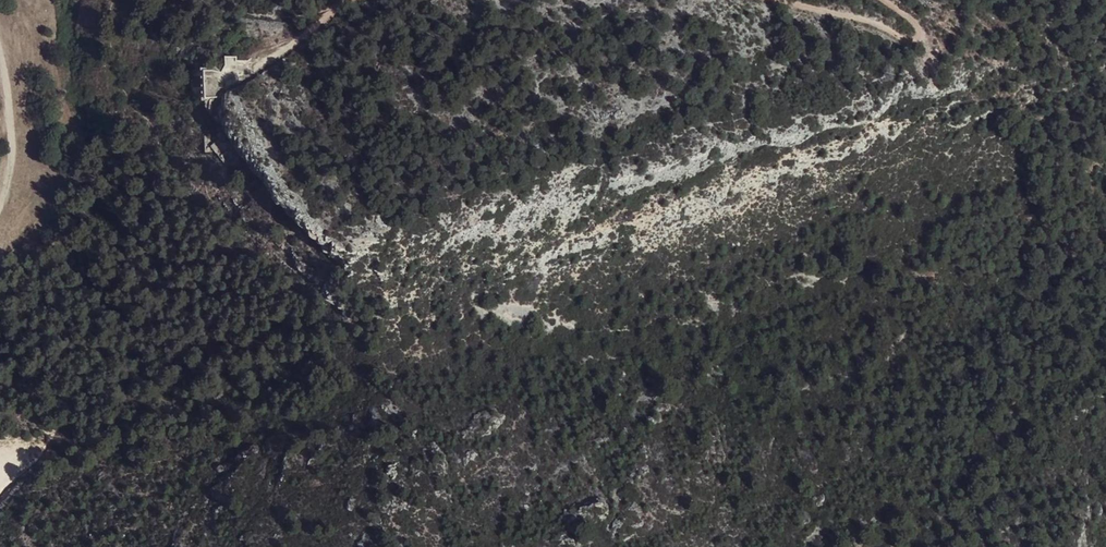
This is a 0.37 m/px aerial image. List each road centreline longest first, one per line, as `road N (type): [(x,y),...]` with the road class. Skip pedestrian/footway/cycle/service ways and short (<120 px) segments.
road 1 (track): [(780,0),(928,46),(932,41),(920,28),(882,0)]
road 2 (track): [(0,206),(10,148),(0,50)]
road 3 (track): [(244,79),(360,0)]

